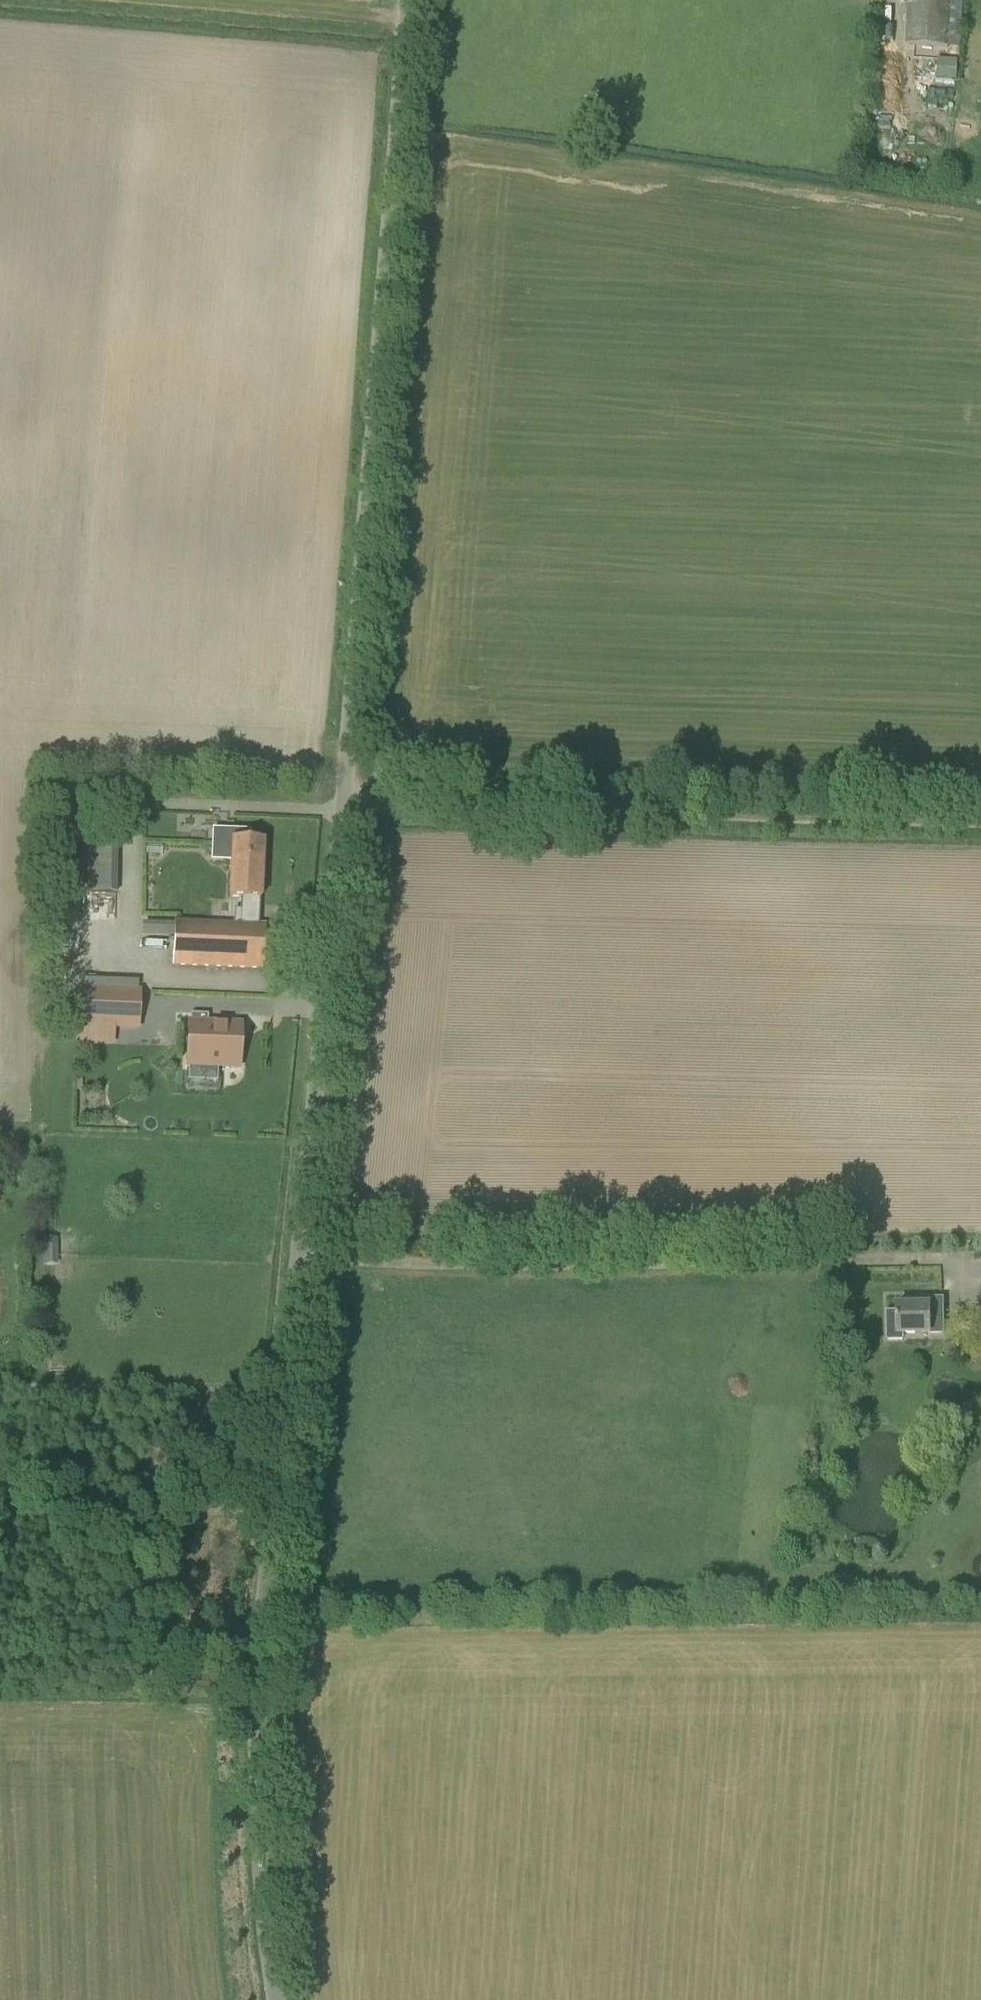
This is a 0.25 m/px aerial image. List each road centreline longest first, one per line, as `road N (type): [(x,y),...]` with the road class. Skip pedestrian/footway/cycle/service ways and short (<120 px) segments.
road 1 (unclassified): [(278,1999),(264,1911),(257,1726),(408,0)]

